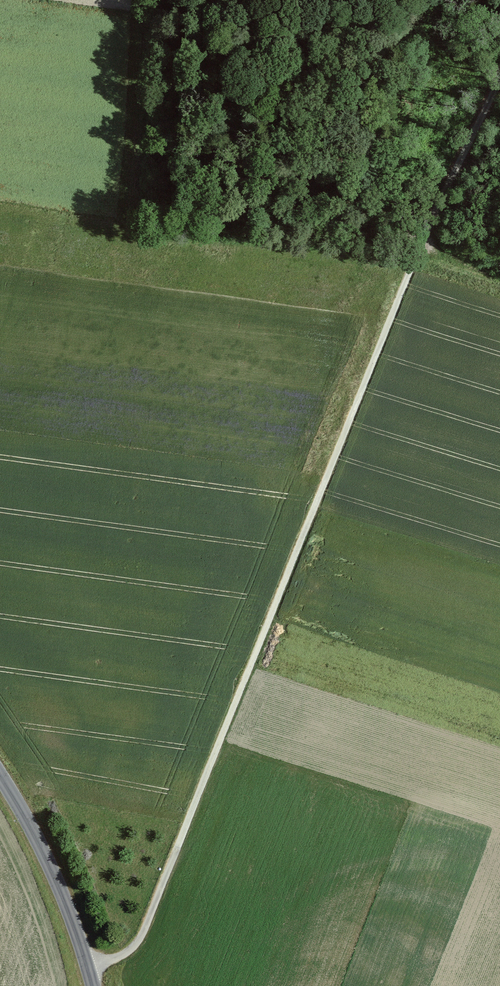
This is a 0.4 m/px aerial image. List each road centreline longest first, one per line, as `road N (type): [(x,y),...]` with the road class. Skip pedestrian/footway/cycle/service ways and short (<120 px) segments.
road 1 (track): [(89,970),(142,936),(439,209)]
road 2 (tertiary): [(92,985),(44,853),(0,776)]
road 3 (track): [(439,209),(499,82)]

